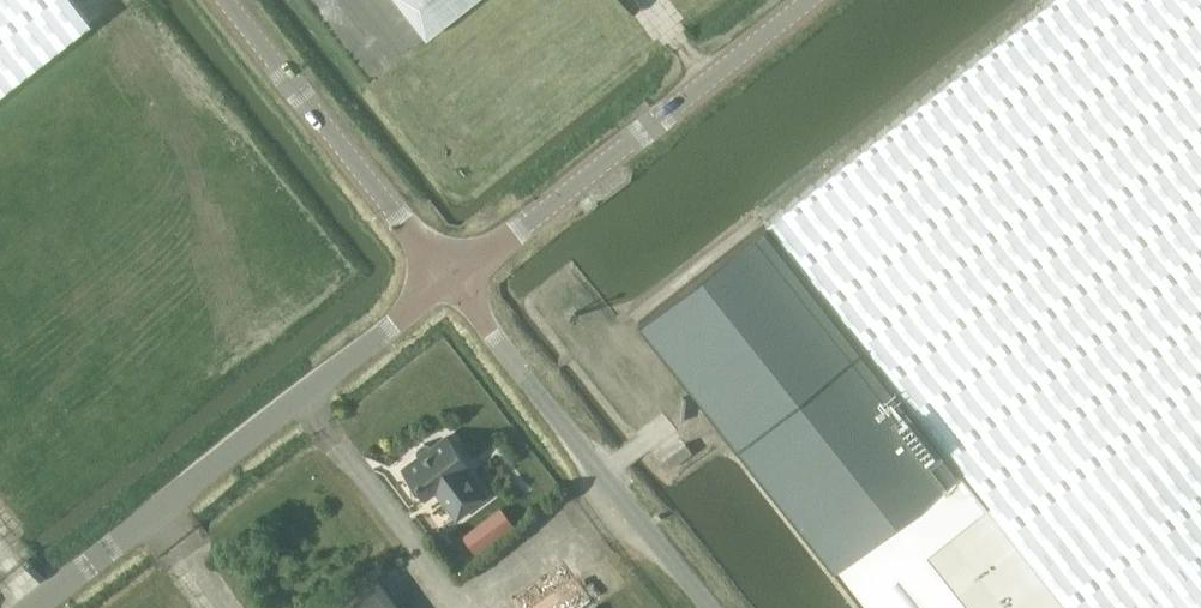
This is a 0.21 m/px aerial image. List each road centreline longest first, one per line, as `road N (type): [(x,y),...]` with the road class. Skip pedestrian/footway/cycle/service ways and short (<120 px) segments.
road 1 (unclassified): [(40,607),(453,283)]
road 2 (tertiary): [(453,283),(811,0)]
road 3 (unclassified): [(710,607),(453,283)]
road 4 (tertiary): [(453,283),(228,0)]

